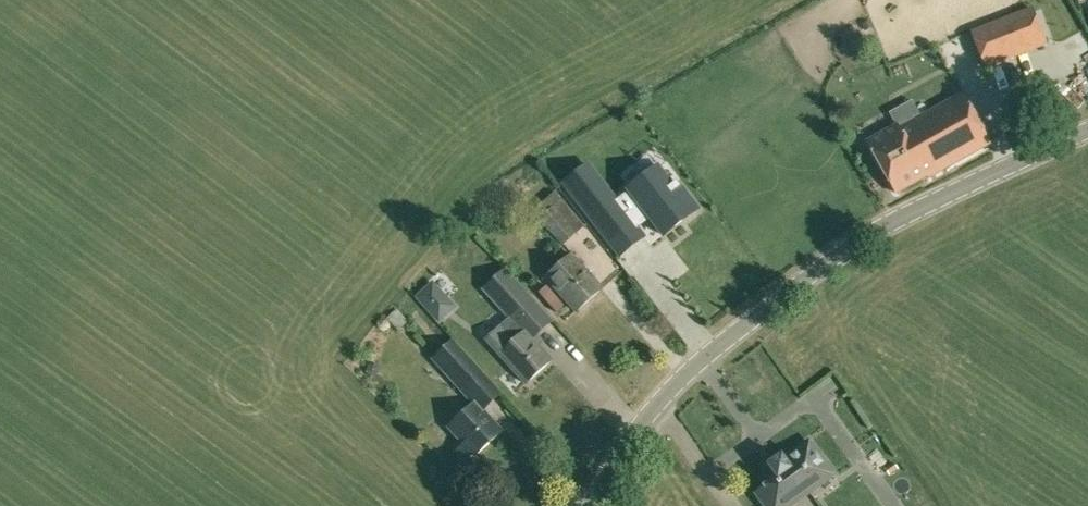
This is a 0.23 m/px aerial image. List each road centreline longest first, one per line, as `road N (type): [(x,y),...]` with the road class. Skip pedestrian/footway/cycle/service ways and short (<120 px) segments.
road 1 (tertiary): [(589,505),(654,405),(732,330),(879,227),(1087,127)]

